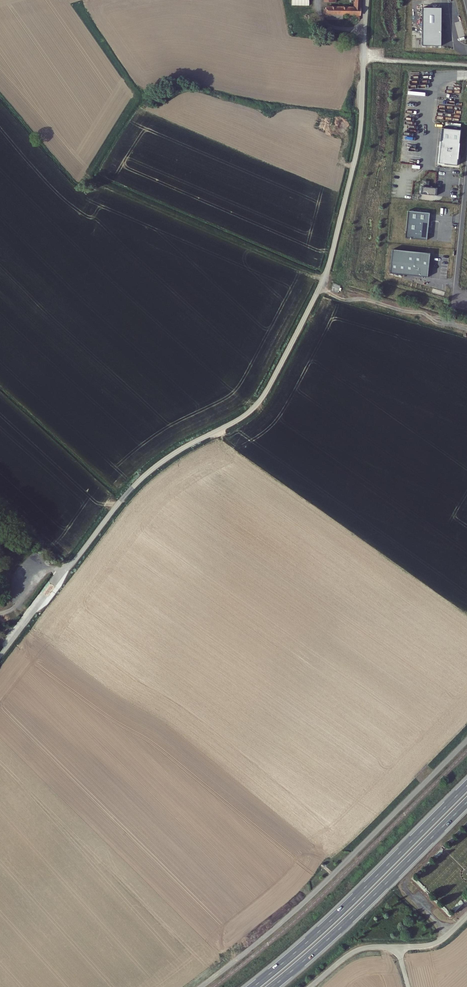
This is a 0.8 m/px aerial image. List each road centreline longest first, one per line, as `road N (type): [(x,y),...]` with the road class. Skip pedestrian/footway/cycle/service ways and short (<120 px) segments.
road 1 (unclassified): [(0,656),(135,485),(242,417),(268,388),(331,256),(359,138),(366,0)]
road 2 (trunk): [(466,786),(253,986)]
road 3 (trunk): [(274,986),(466,803)]
road 4 (residential): [(466,166),(454,295),(466,297)]

